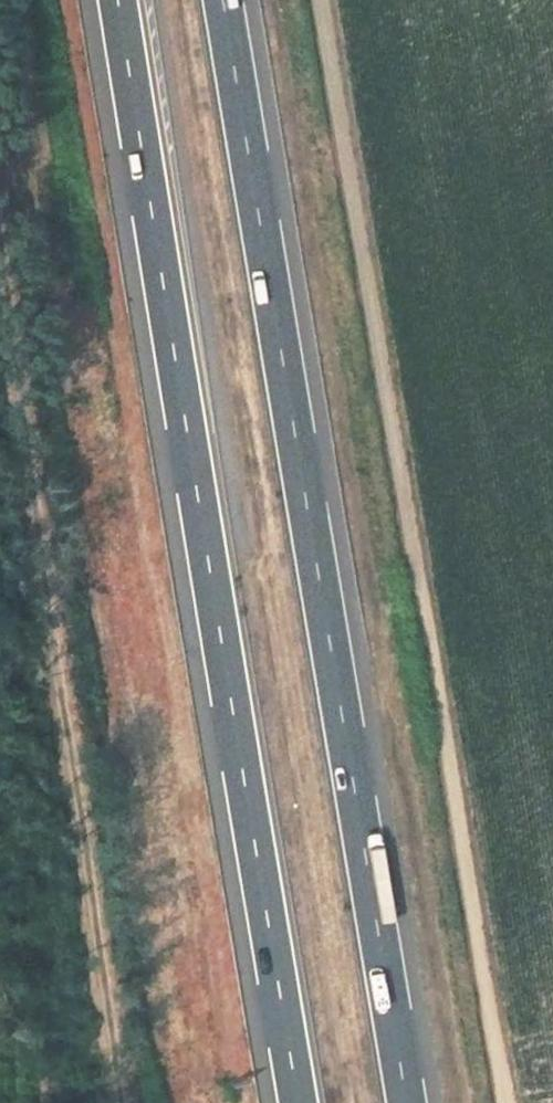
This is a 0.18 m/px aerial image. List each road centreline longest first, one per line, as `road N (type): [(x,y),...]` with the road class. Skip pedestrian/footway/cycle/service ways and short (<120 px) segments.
road 1 (track): [(322,0),(506,1102)]
road 2 (motorway): [(408,1102),(225,0)]
road 3 (motorway): [(118,0),(298,1102)]
road 4 (track): [(0,259),(121,1102)]

